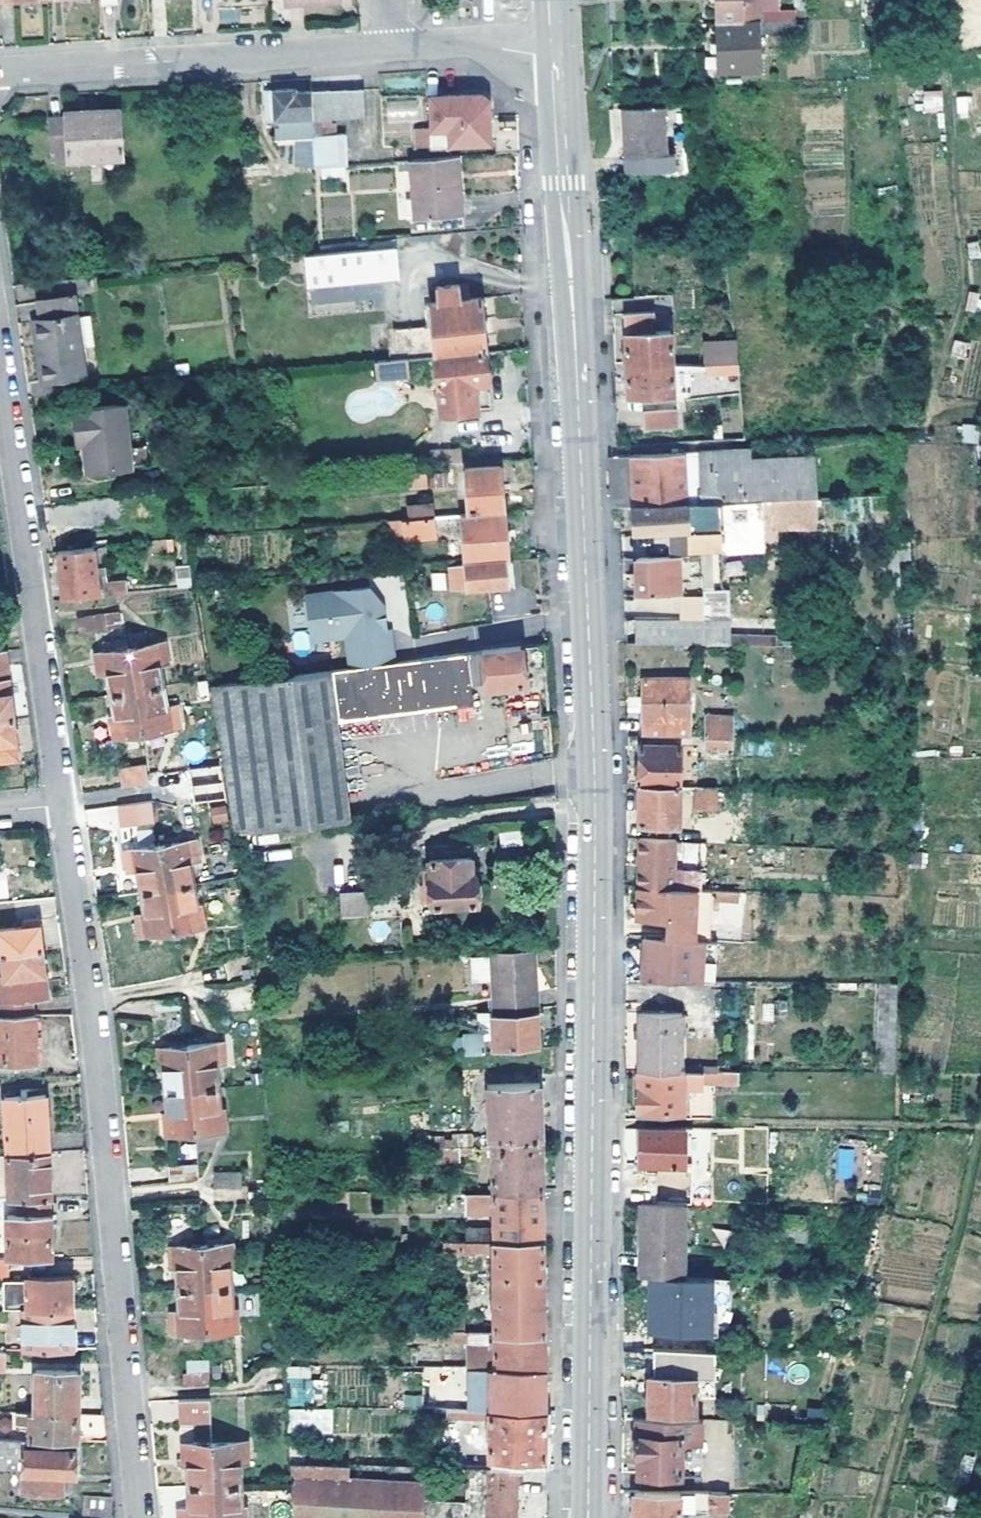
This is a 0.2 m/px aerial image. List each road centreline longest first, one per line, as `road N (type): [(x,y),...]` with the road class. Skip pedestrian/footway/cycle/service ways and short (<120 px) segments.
road 1 (secondary): [(588,1517),(595,858),(560,47)]
road 2 (residential): [(138,1517),(94,1006),(63,805)]
road 3 (residential): [(0,73),(560,47)]
road 4 (residential): [(63,805),(0,333)]

